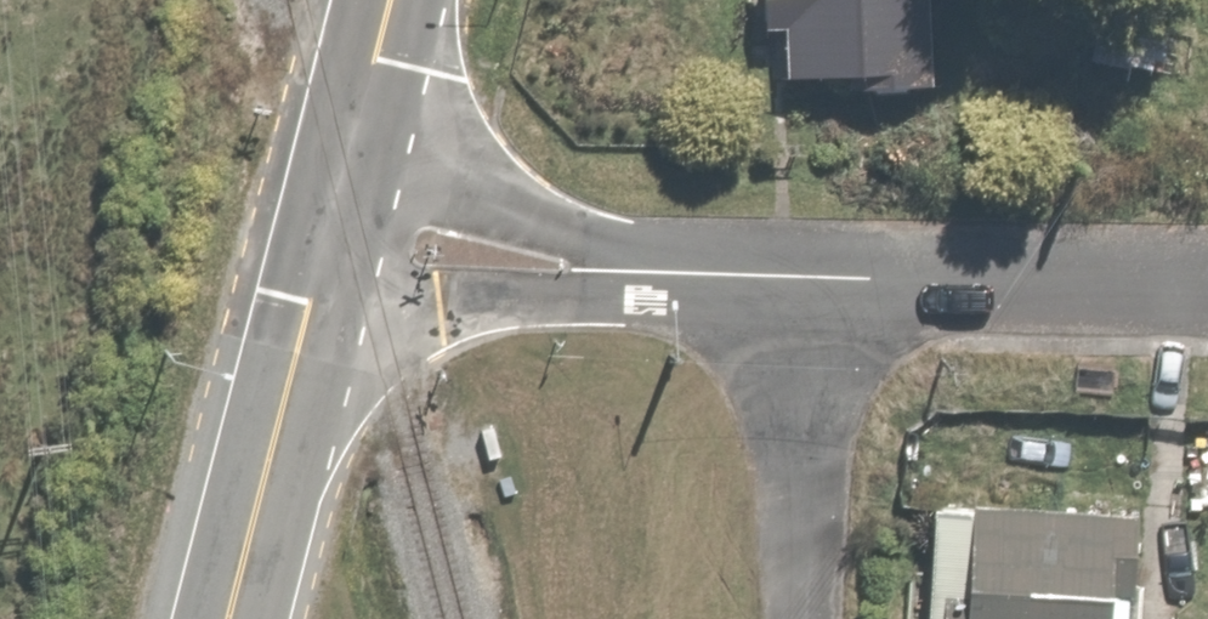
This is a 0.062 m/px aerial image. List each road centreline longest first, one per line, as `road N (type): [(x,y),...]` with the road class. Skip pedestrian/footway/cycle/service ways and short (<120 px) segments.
road 1 (residential): [(816,279),(621,271),(449,247),(355,182)]
road 2 (primary): [(246,618),(355,182)]
road 3 (residential): [(1207,285),(816,279)]
road 4 (residential): [(802,618),(816,279)]
road 5 (primary): [(355,182),(401,0)]

